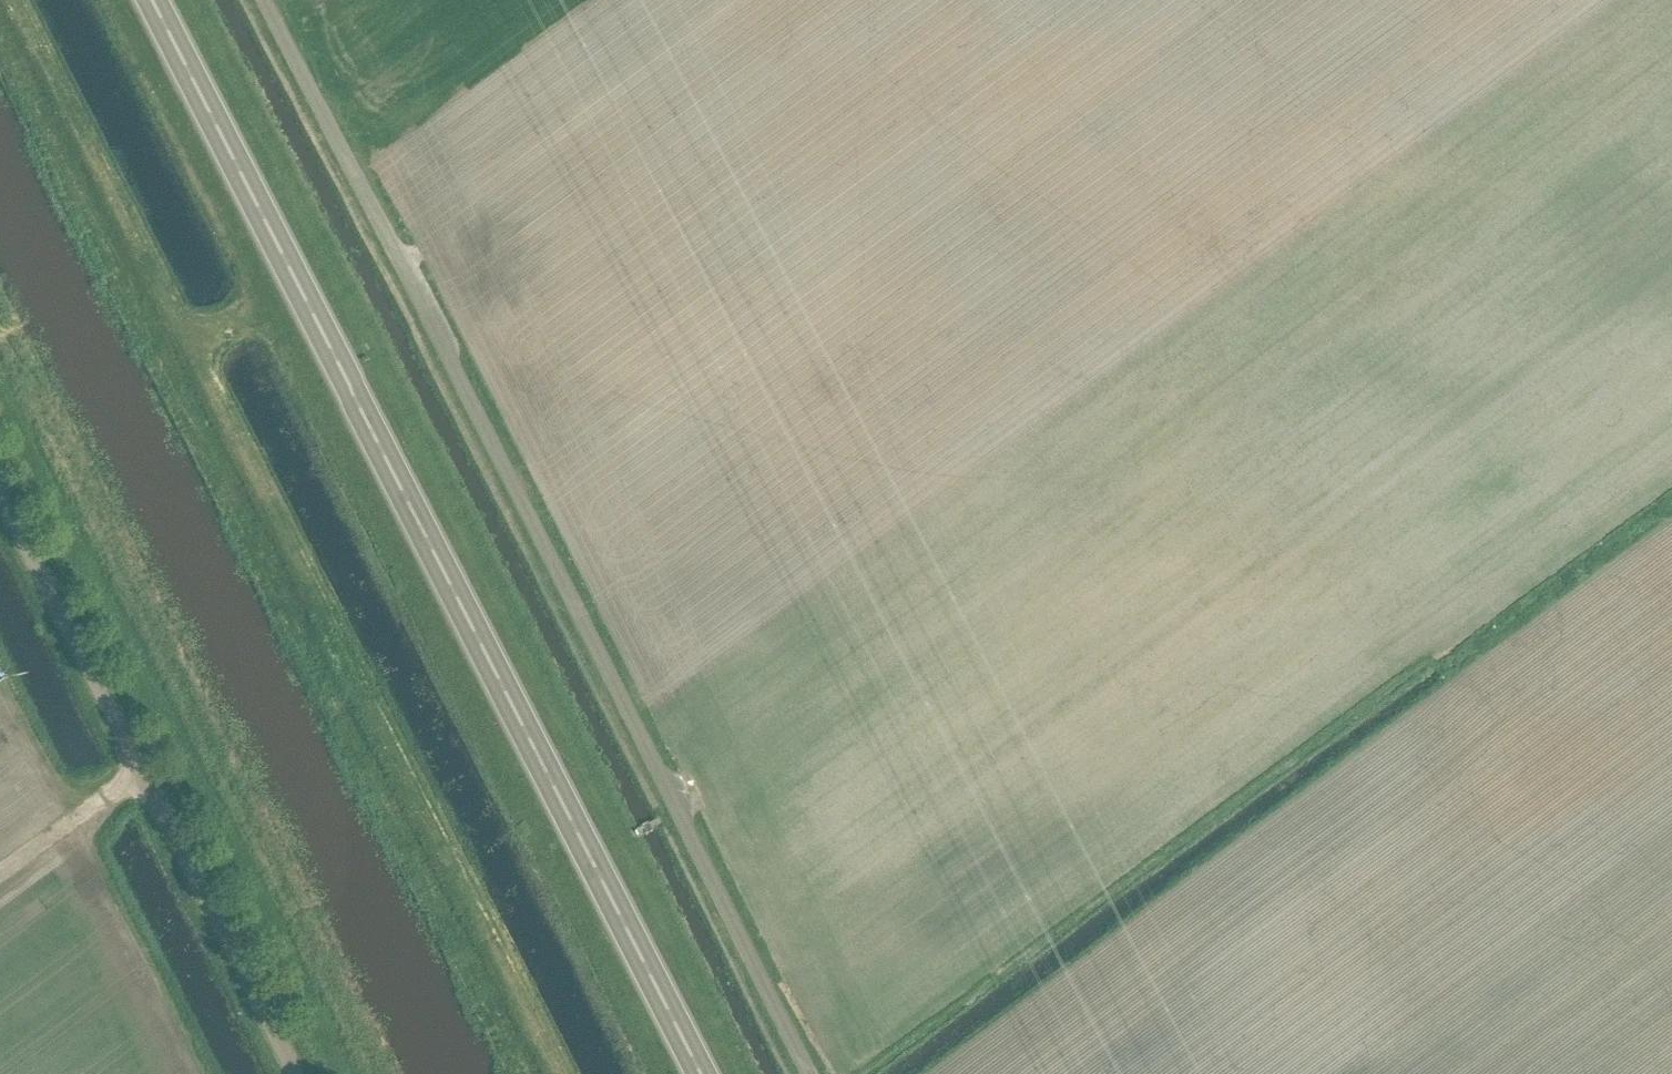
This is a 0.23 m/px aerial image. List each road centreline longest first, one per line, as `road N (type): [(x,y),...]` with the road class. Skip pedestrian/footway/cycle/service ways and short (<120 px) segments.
road 1 (unclassified): [(807,1073),(255,0)]
road 2 (trunk): [(700,1073),(149,0)]
road 3 (unclassified): [(296,1073),(0,494)]

